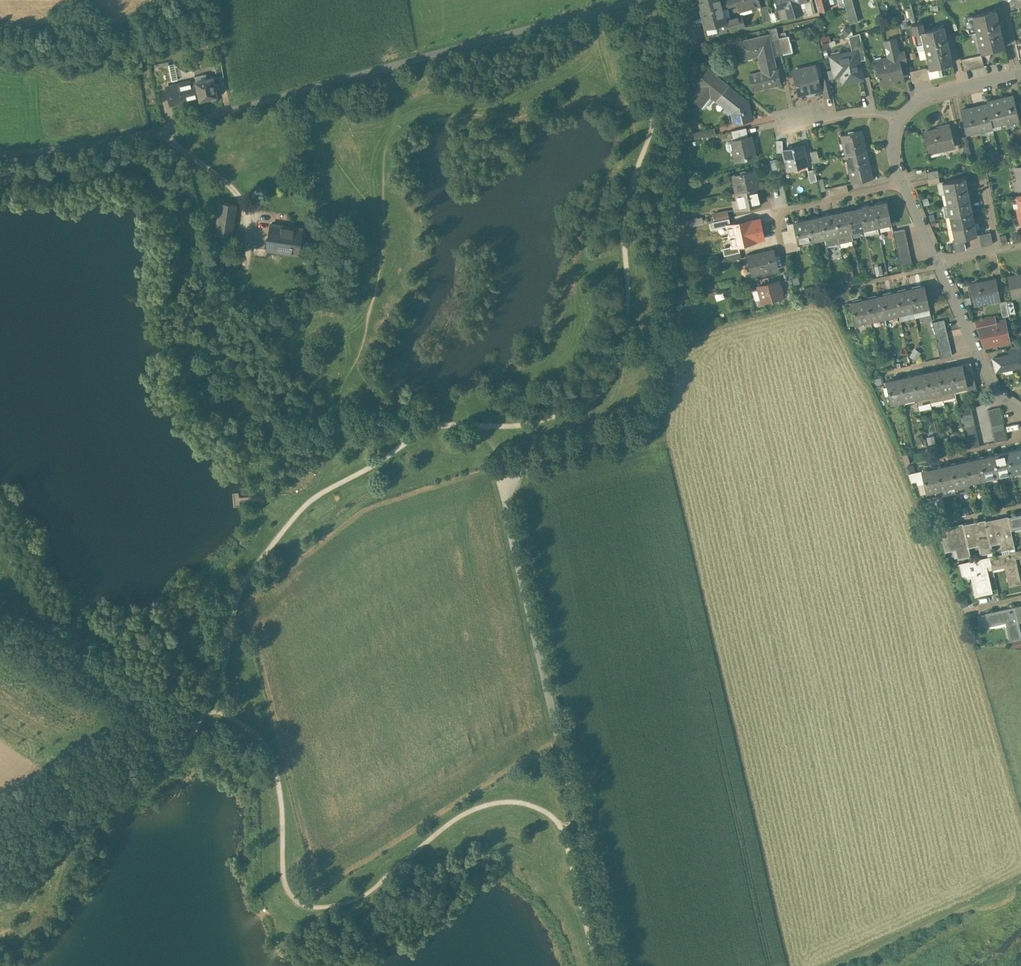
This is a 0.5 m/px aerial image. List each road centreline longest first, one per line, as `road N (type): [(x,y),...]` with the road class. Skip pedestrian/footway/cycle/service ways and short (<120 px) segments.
road 1 (unclassified): [(611,965),(507,495),(528,464),(640,426),(660,405),(685,44)]
road 2 (residential): [(635,0),(126,139),(0,153)]
road 3 (residential): [(938,260),(990,379),(1020,411)]
road 4 (residential): [(904,182),(773,211),(780,239)]
road 5 (residential): [(1020,75),(932,97),(900,119)]

